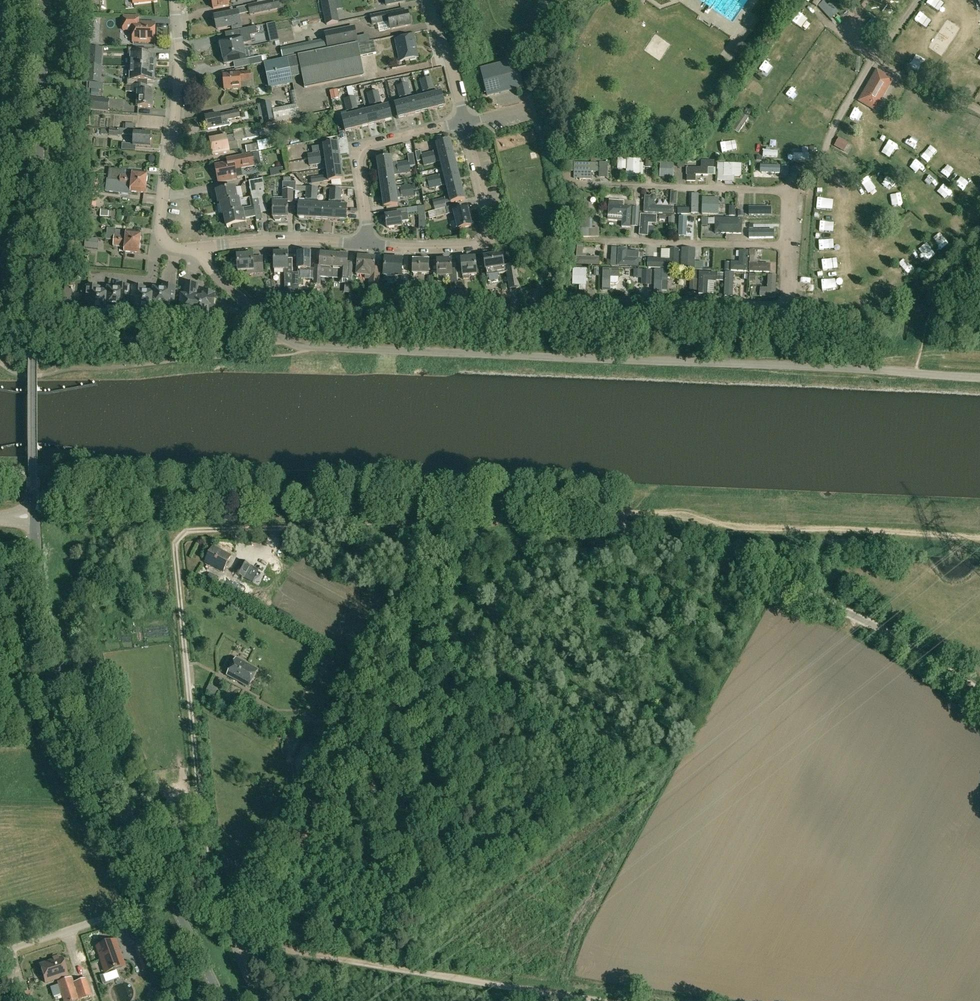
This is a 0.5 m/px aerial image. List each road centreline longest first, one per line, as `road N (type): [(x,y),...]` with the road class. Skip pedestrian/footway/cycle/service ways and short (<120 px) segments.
road 1 (unclassified): [(979,695),(844,611),(560,510),(34,502)]
road 2 (unclassified): [(979,376),(310,348),(282,337)]
road 3 (track): [(214,893),(175,564),(181,535),(491,523),(507,504)]
road 4 (tertiary): [(222,1000),(60,675),(34,516)]
road 5 (tertiary): [(34,502),(46,0)]
road 6 (track): [(875,62),(907,80),(868,144),(946,211),(849,282),(846,171)]
road 7 (track): [(598,520),(624,513),(689,528),(979,539)]
road 8 (track): [(234,948),(601,1000)]
road 9 (residential): [(202,246),(177,248),(161,234),(180,69),(175,0)]
road 10 (track): [(34,336),(272,347),(282,337)]
road 11 (residential): [(198,1000),(155,929),(136,914),(0,952)]
road 12 (residential): [(366,244),(485,242),(490,224),(465,123)]
road 13 (track): [(142,917),(39,709)]
road 14 (residential): [(796,192),(917,0)]
road 15 (residential): [(791,302),(571,295)]
road 16 (residential): [(796,192),(584,184)]
road 17 (residential): [(791,246),(595,241),(595,235)]
road 18 (residential): [(366,244),(359,152),(448,125)]
road 19 (residential): [(202,246),(366,244)]
road 20 (residential): [(464,121),(429,0)]
road 21 (residential): [(282,337),(209,270),(202,246)]

